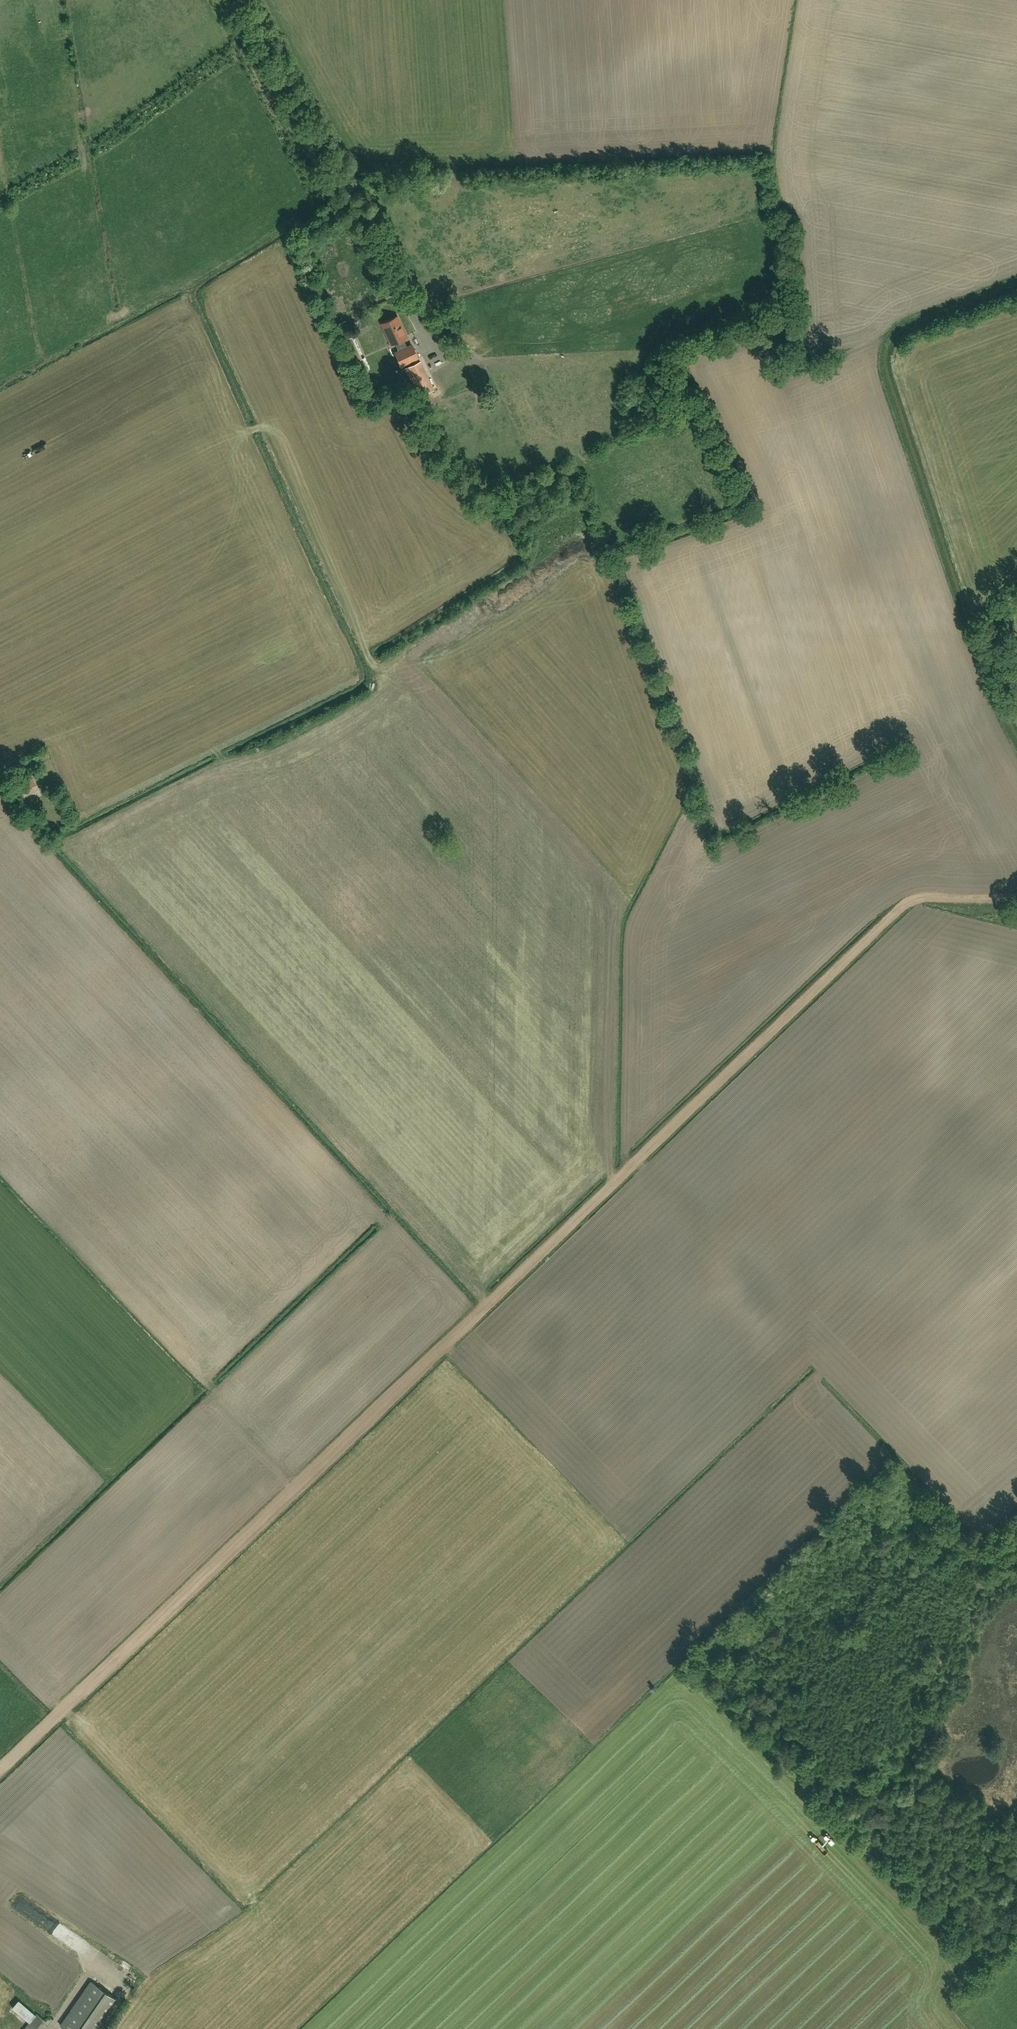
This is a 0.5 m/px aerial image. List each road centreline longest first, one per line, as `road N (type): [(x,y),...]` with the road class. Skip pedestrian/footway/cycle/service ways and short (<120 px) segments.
road 1 (track): [(0,1771),(908,901),(1016,898)]

